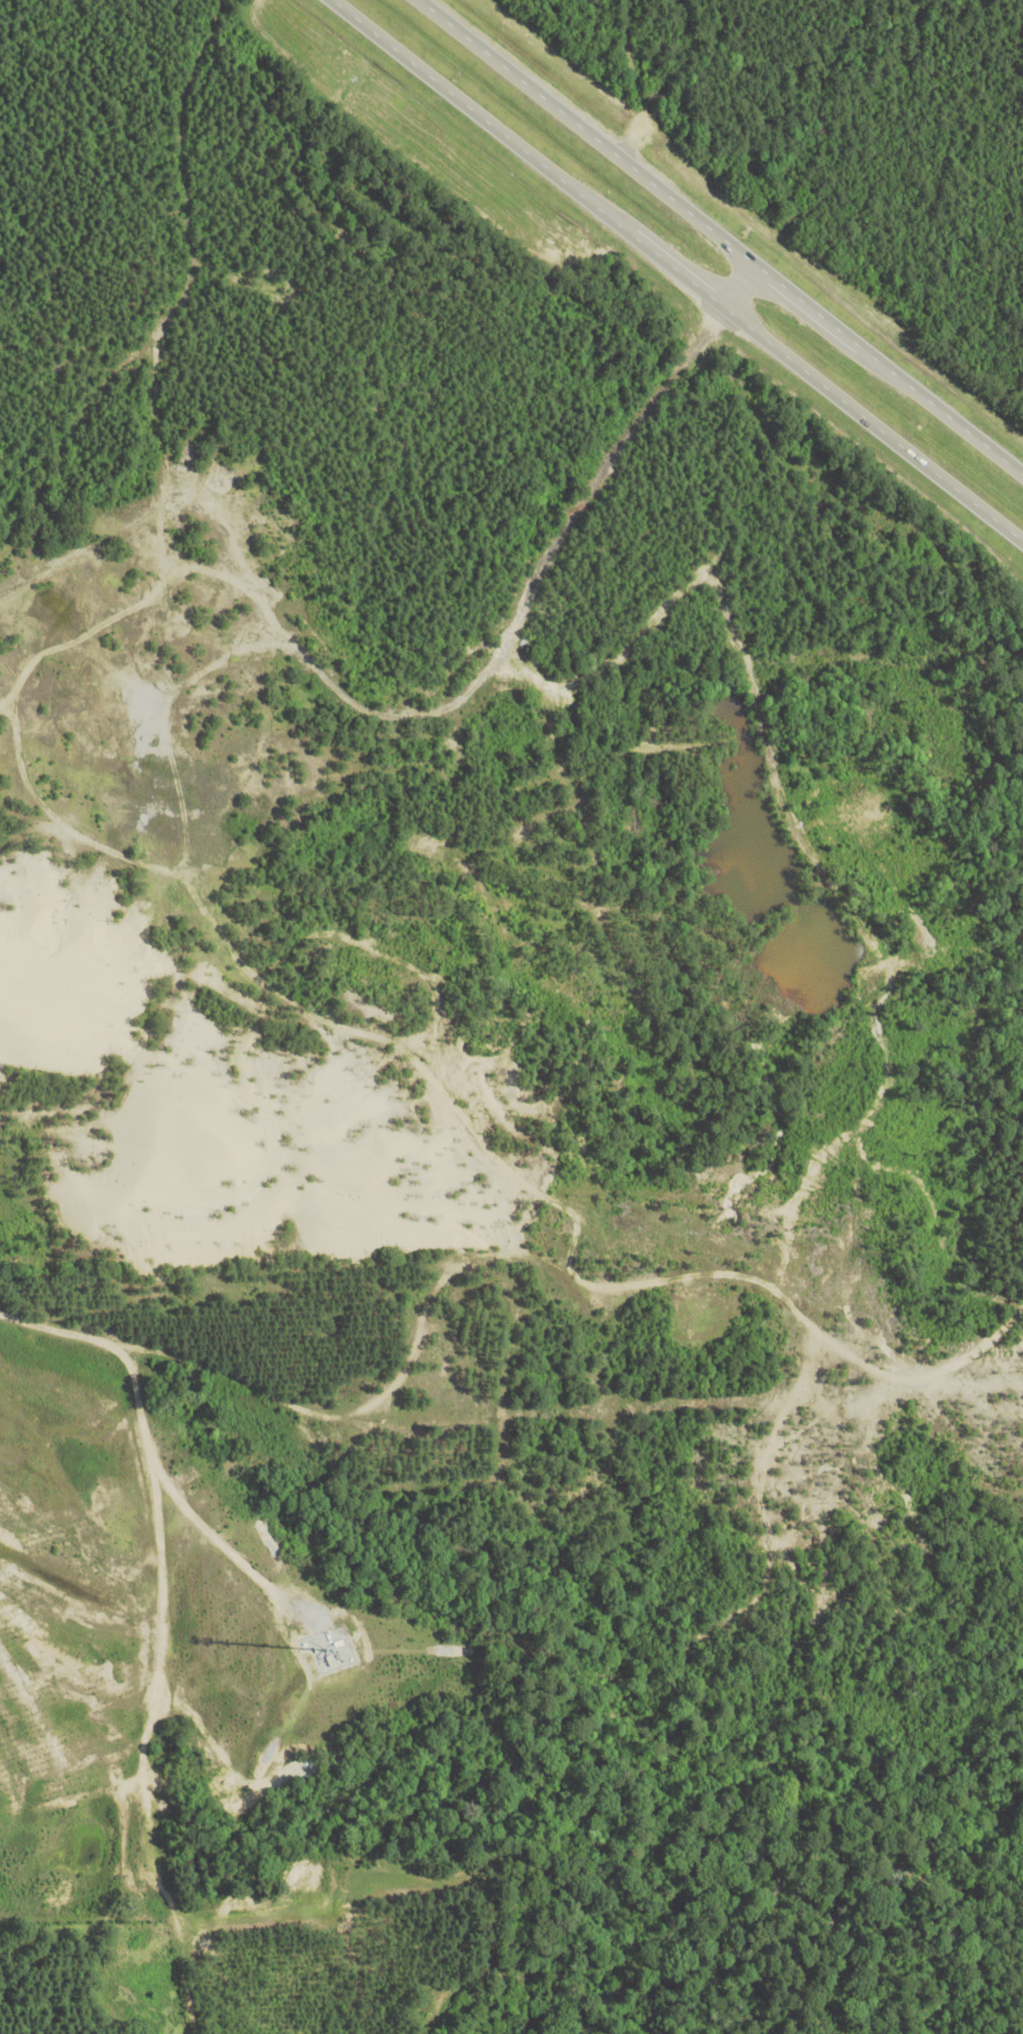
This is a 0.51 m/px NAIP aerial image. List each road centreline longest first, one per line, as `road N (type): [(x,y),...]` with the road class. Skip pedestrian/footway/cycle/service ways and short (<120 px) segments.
road 1 (trunk): [(328,0),(1022,545)]
road 2 (trunk): [(1022,475),(417,0)]
road 3 (residential): [(757,265),(564,526),(474,693),(434,713)]

